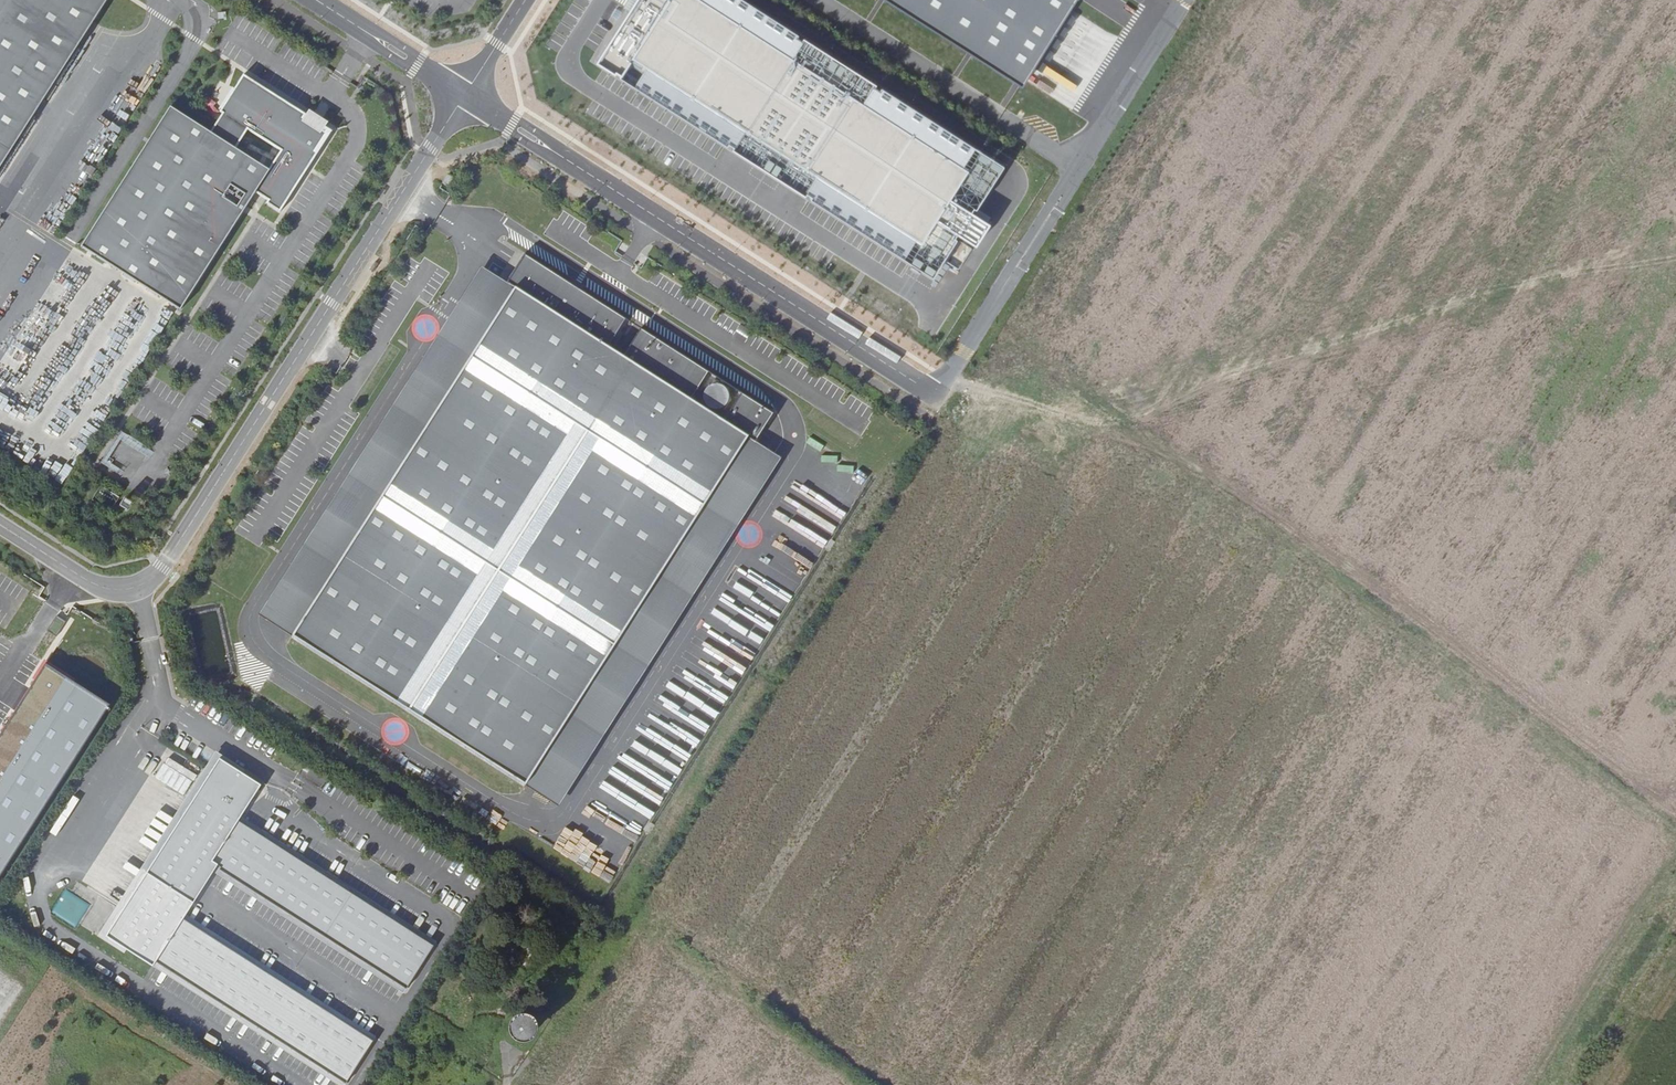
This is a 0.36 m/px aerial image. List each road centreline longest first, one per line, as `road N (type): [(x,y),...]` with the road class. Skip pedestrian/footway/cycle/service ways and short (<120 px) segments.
road 1 (unclassified): [(317,0),(465,94),(158,574),(127,588),(94,583),(0,524)]
road 2 (track): [(1675,835),(1189,469)]
road 3 (track): [(1008,334),(1189,469)]
road 4 (track): [(625,916),(518,1070)]

